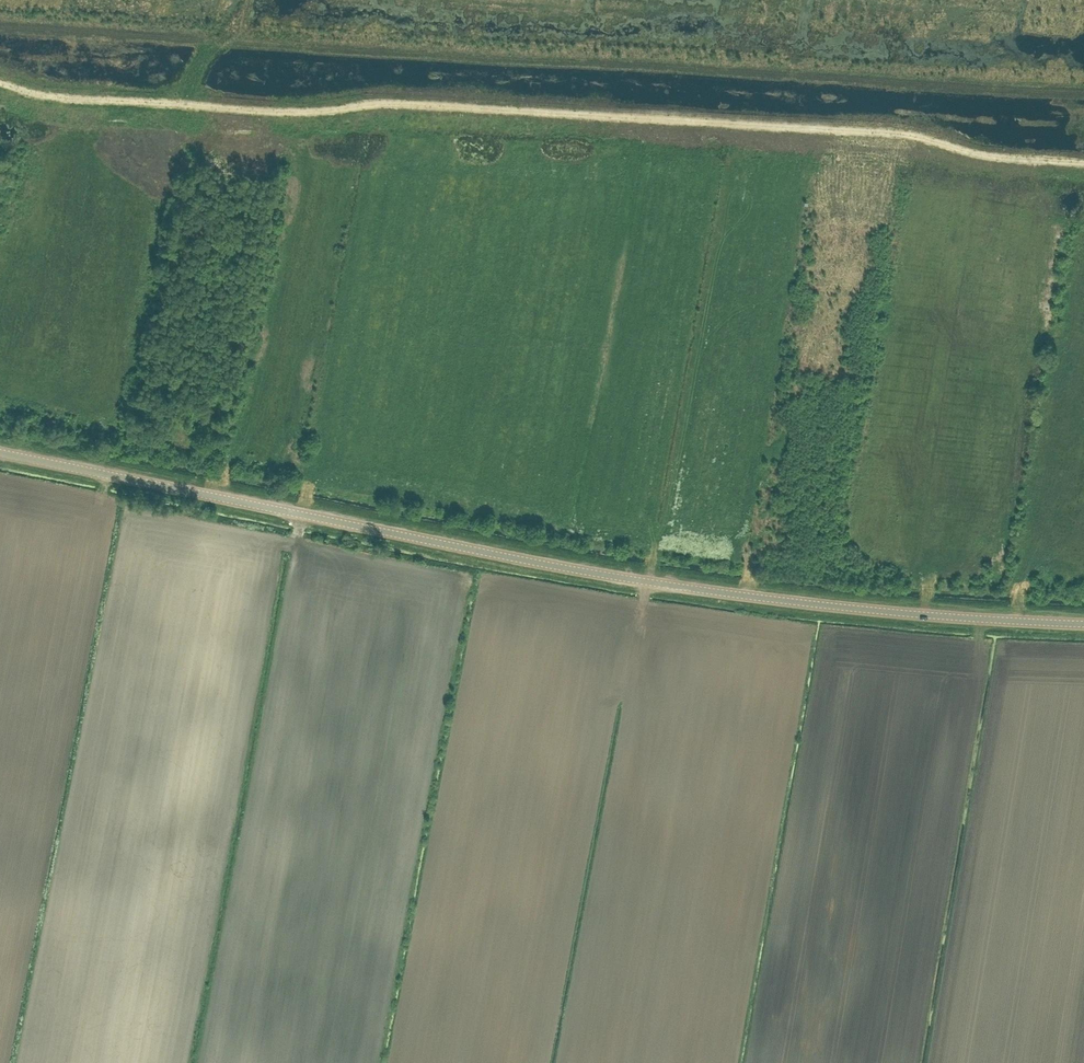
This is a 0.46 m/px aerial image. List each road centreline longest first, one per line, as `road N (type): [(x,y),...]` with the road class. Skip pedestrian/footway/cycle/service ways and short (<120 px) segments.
road 1 (unclassified): [(1083,623),(888,611),(656,583),(0,452)]
road 2 (track): [(1083,164),(985,156),(903,133),(383,103),(287,112),(210,108),(43,97),(0,82)]

